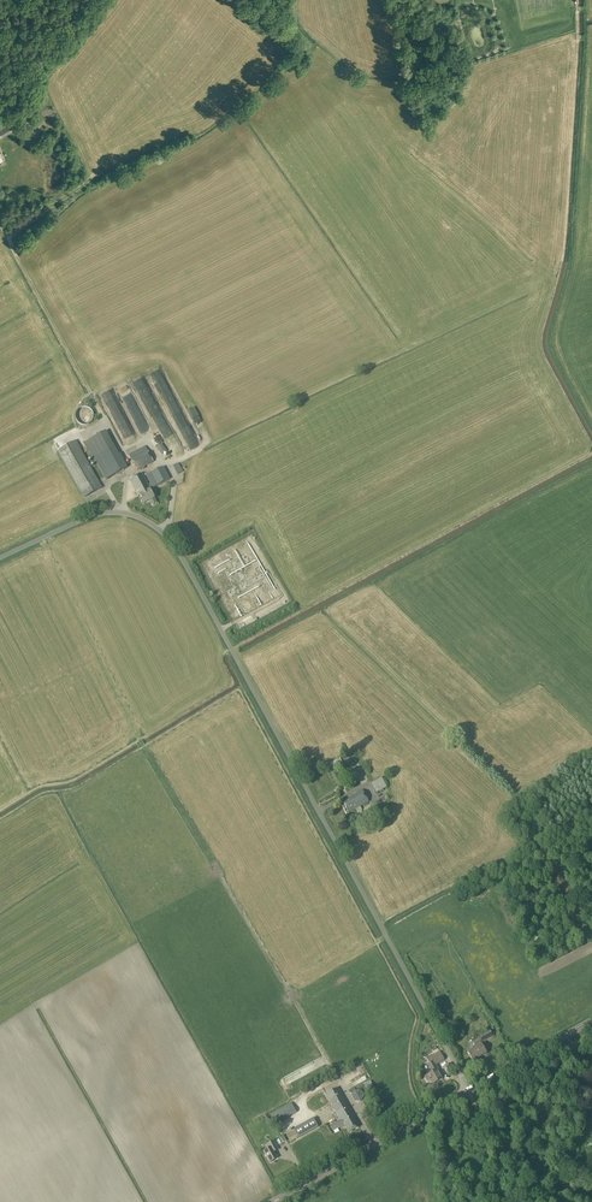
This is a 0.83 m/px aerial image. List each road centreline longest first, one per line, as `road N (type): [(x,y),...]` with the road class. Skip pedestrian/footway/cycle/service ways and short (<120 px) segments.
road 1 (unclassified): [(469,1091),(171,542),(140,517),(110,513),(0,557)]
road 2 (tertiary): [(275,1201),(469,1091)]
road 3 (track): [(89,390),(0,226)]
road 4 (tertiary): [(469,1091),(591,1021)]

